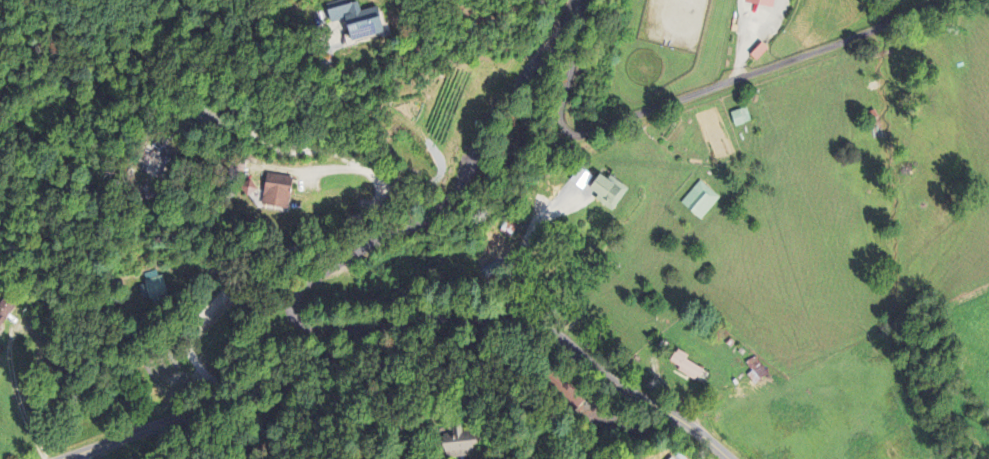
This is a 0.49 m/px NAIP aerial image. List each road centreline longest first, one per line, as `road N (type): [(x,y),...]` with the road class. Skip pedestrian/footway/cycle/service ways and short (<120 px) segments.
road 1 (residential): [(59,458),(261,388),(390,326),(448,314),(548,330),(729,458)]
road 2 (residential): [(574,0),(584,17),(562,110),(571,132),(949,0)]
road 3 (residential): [(574,0),(555,41),(492,110),(446,202),(294,295),(292,308),(306,323),(369,336)]

